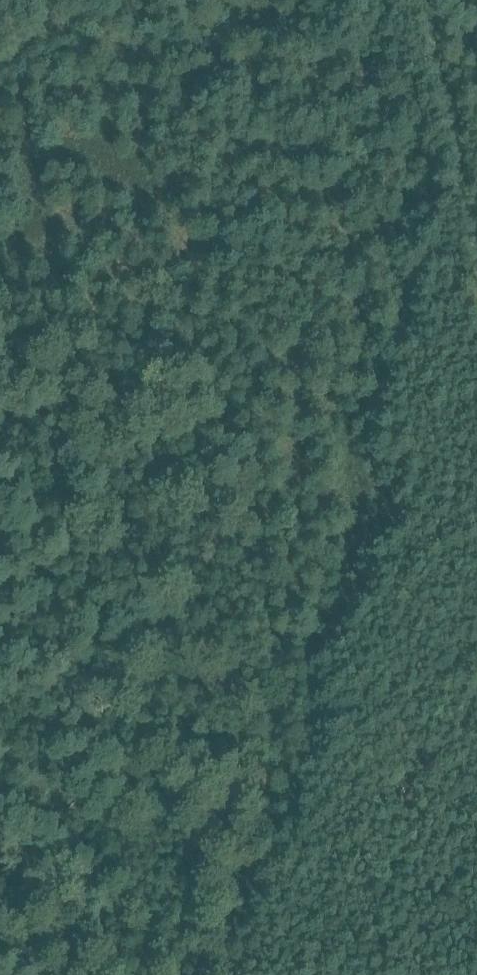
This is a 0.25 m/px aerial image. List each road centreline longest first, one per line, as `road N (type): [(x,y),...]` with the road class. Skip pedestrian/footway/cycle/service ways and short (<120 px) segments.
road 1 (track): [(476,250),(417,0)]

